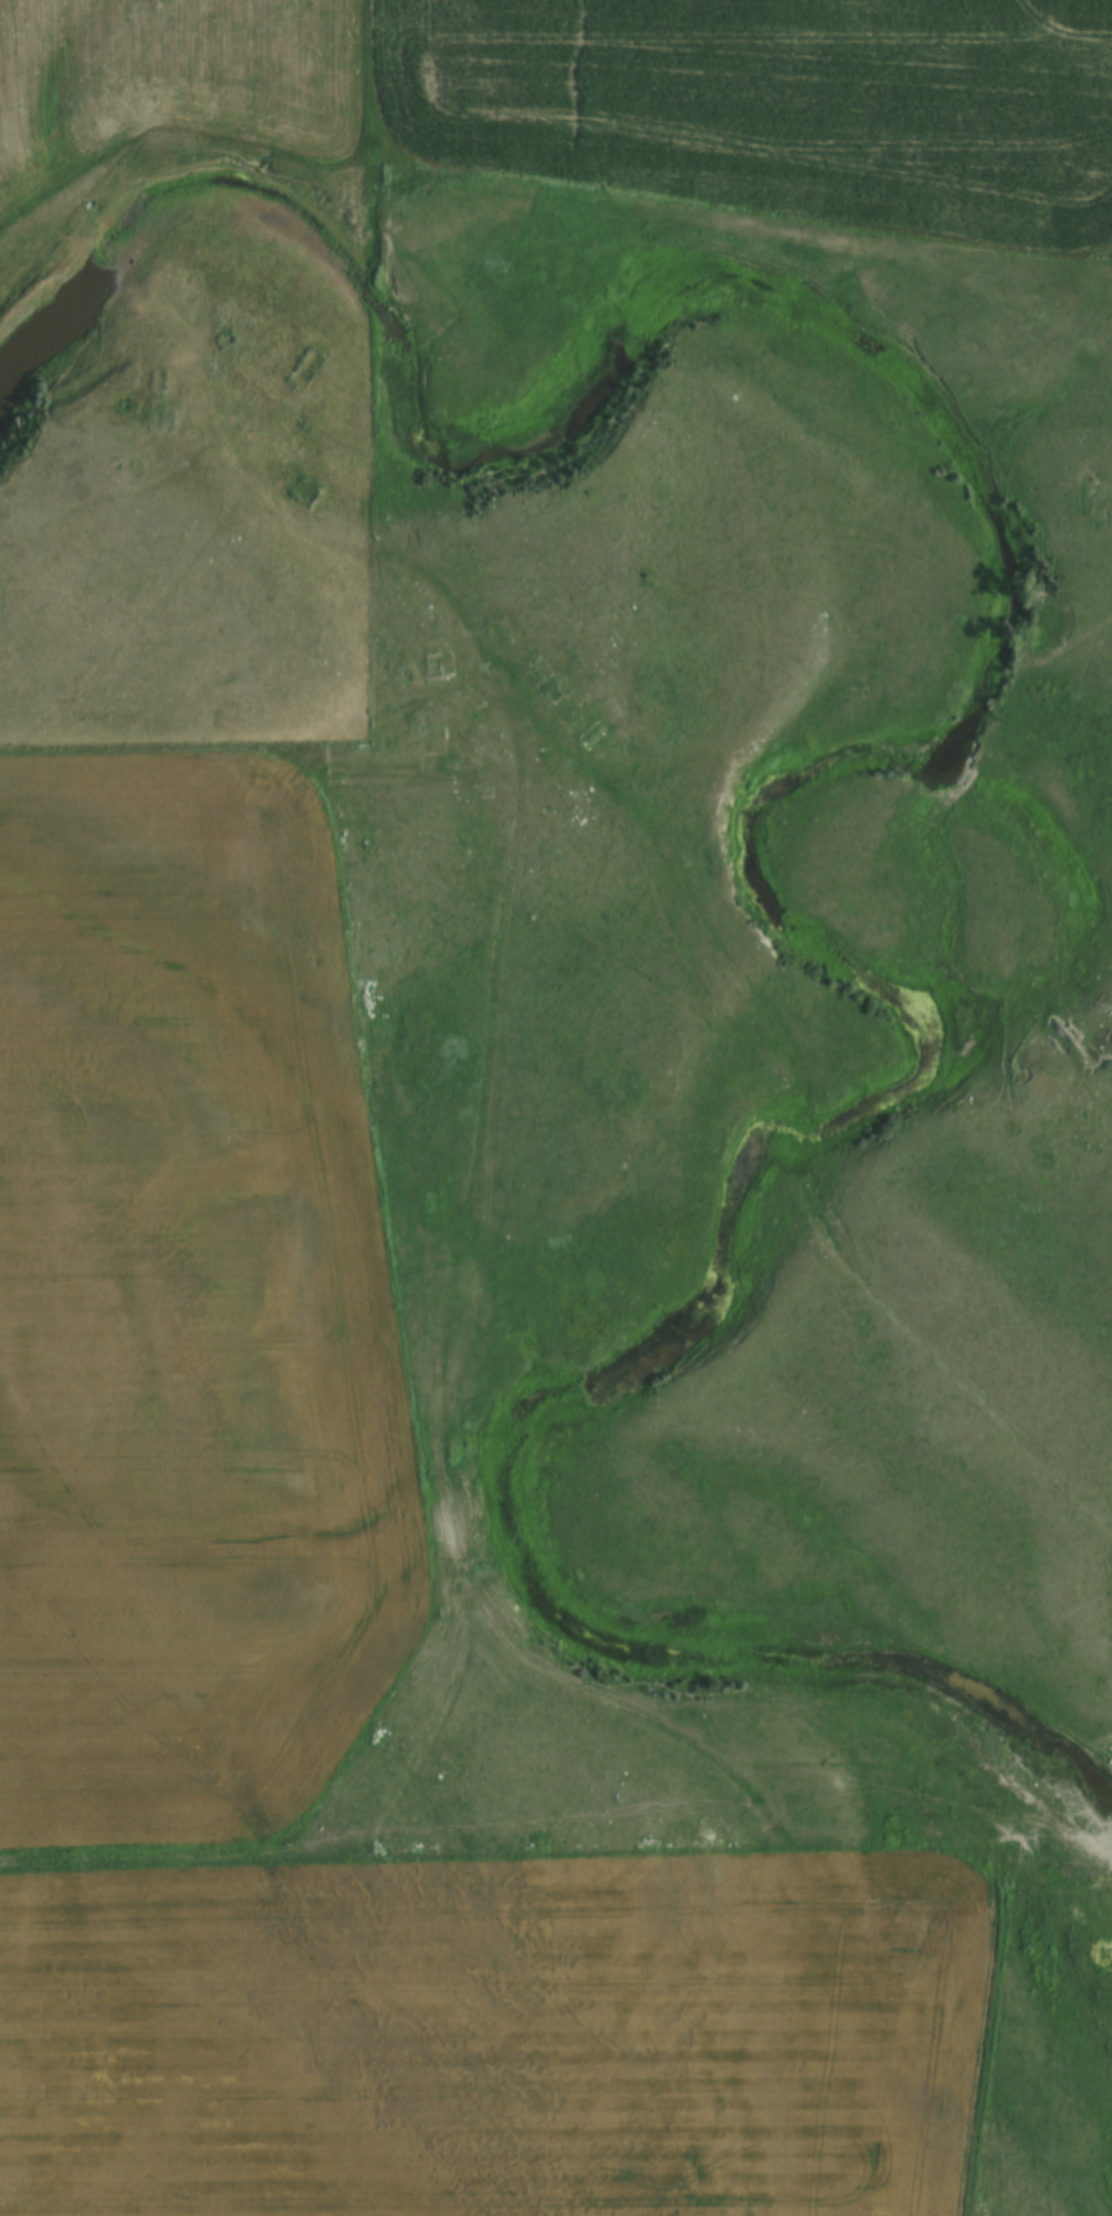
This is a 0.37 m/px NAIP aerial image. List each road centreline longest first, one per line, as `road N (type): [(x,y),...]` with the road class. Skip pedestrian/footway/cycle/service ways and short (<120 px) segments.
road 1 (track): [(358,0),(363,146),(350,158),(331,161),(162,125),(139,132),(0,304)]

